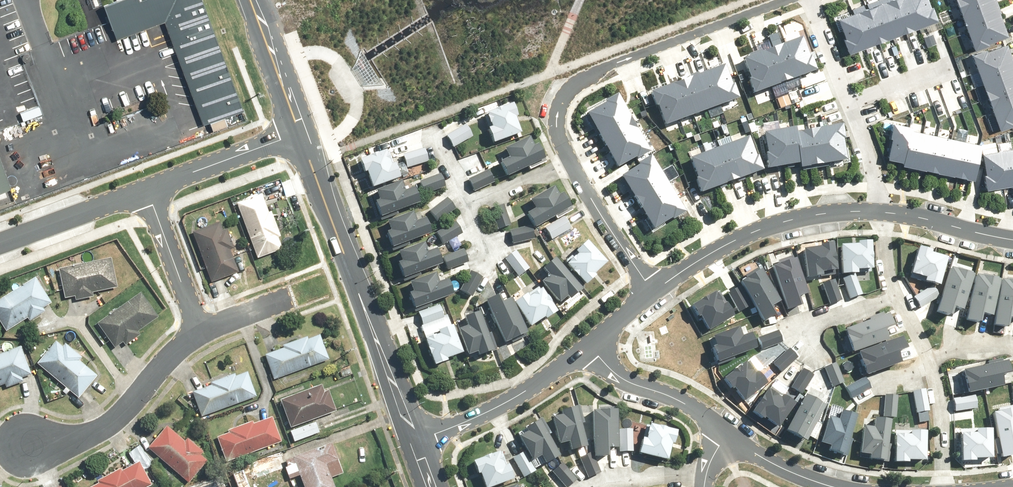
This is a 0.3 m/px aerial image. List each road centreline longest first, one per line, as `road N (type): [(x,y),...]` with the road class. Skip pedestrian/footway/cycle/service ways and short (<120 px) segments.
road 1 (tertiary): [(415,445),(291,122)]
road 2 (residential): [(769,0),(584,70),(564,85),(553,120),(573,161)]
road 3 (residential): [(650,295),(753,235),(807,218),(885,216)]
road 4 (residential): [(26,439),(77,434),(115,419),(196,332)]
road 5 (residential): [(415,445),(482,418),(590,348)]
road 6 (residential): [(196,332),(142,180)]
road 7 (residential): [(590,348),(620,378),(685,403),(723,434)]
road 8 (residential): [(142,180),(291,122)]
road 9 (residential): [(573,161),(650,295)]
road 10 (residential): [(0,235),(142,180)]
road 11 (residential): [(895,287),(802,324),(815,358)]
road 12 (residential): [(930,355),(946,486)]
road 13 (tertiary): [(291,122),(245,0)]
road 14 (residential): [(723,434),(764,460),(841,486)]
road 15 (residential): [(885,216),(1012,239)]
road 16 (residential): [(844,100),(885,216)]

